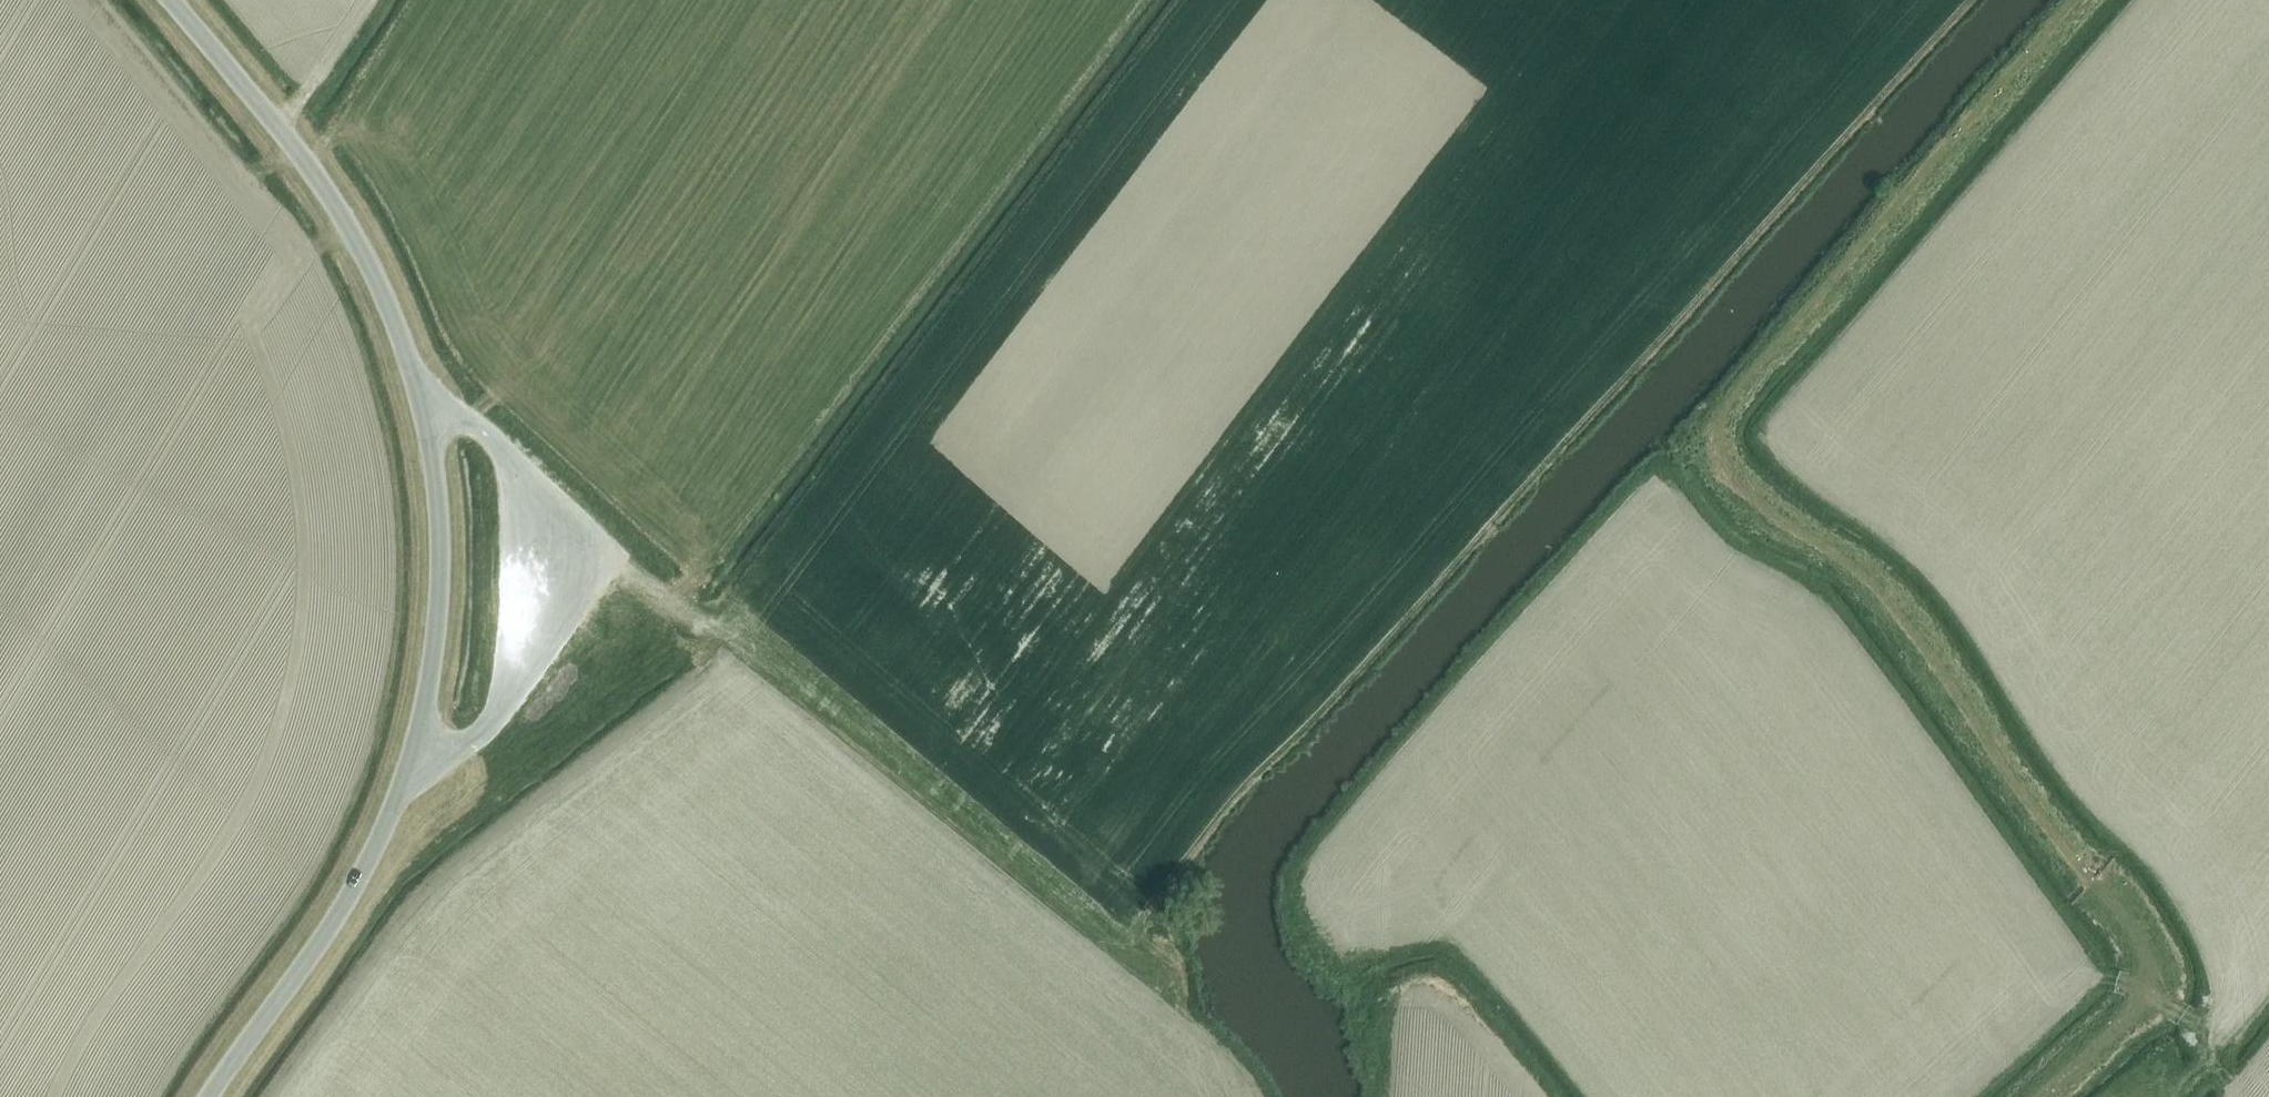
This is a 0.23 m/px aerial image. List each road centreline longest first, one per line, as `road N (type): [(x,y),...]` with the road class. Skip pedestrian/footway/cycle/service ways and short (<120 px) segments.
road 1 (track): [(2080,0),(1747,382),(1716,434),(1726,470),(1746,496),(1848,565),(1903,618),(2135,934),(2148,965),(2134,1016),(2043,1096)]
road 2 (unclassified): [(216,1096),(379,851),(421,737),(438,599),(435,481),(417,387),(385,293),(254,91),(171,0)]

